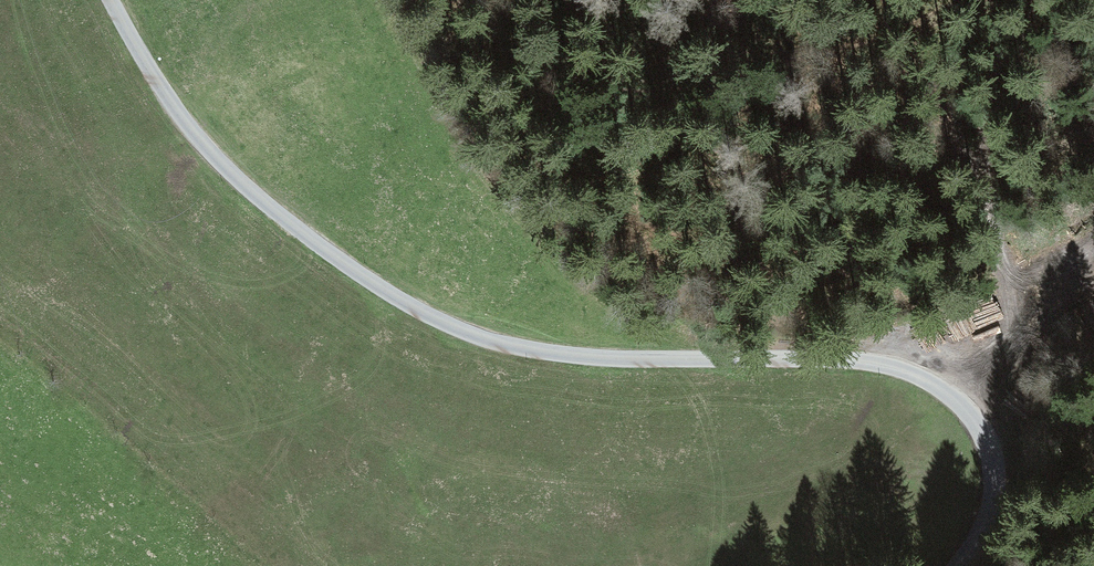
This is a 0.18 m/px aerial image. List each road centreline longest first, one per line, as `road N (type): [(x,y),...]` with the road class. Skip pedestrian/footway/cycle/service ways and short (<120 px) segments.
road 1 (unclassified): [(113,0),(157,85),(213,157),(319,247),(428,316),(522,351),(874,361),(922,372),(976,411),(994,454),(996,498),(978,545),(958,565)]
road 2 (track): [(922,372),(661,225),(516,119),(508,36),(475,0)]
road 3 (track): [(1001,326),(985,195),(1093,24)]
road 4 (track): [(922,372),(1093,271)]

